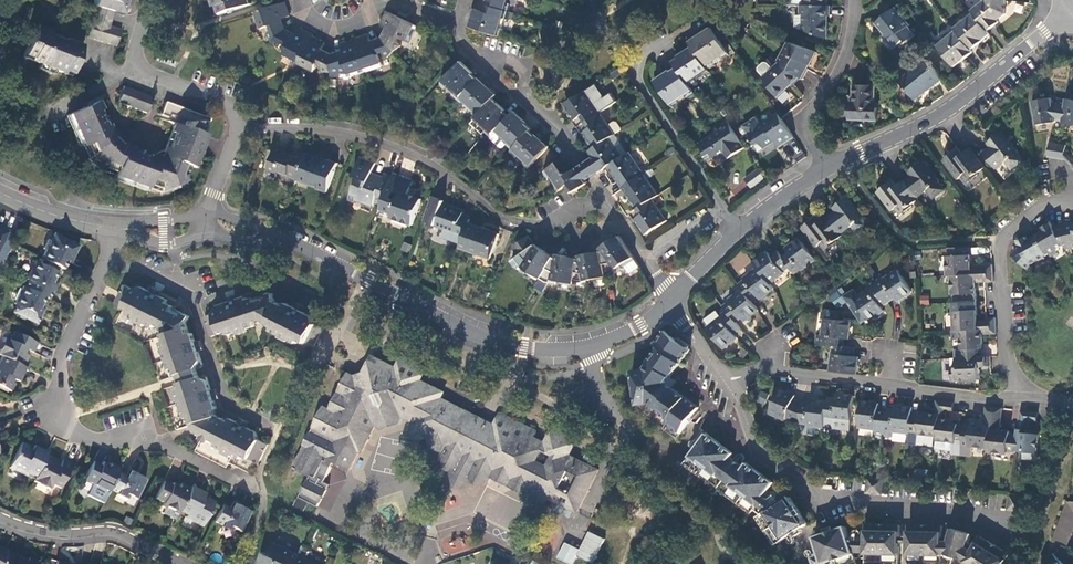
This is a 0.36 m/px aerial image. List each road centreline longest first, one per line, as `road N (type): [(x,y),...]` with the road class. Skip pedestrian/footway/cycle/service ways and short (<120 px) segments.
road 1 (tertiary): [(676,299),(636,329),(591,347),(541,351),(479,335),(270,236)]
road 2 (residential): [(602,195),(546,226),(506,222),(454,180),(380,144),(338,133),(234,128)]
road 3 (residential): [(105,262),(62,354),(55,408),(76,441),(164,453),(256,495)]
road 4 (residential): [(734,386),(758,452),(831,501),(1016,525)]
road 5 (tertiary): [(1072,8),(949,109),(828,168)]
road 6 (residential): [(105,262),(143,266),(189,289),(228,404),(280,430)]
road 7 (residential): [(737,233),(629,68),(670,41)]
road 8 (residential): [(1007,400),(999,240),(1048,209),(1072,205)]
road 9 (residential): [(455,32),(561,132),(602,195)]
road 10 (residential): [(234,128),(229,109),(137,70),(130,53),(147,0)]
road 11 (residential): [(0,518),(42,533),(127,536),(181,563)]
road 12 (residential): [(298,0),(305,19),(330,32),(358,28),(384,3),(455,32)]
road 13 (residential): [(856,0),(840,69),(805,121),(828,168)]
road 14 (residential): [(602,195),(676,299)]
road 15 (residential): [(888,386),(765,372)]

